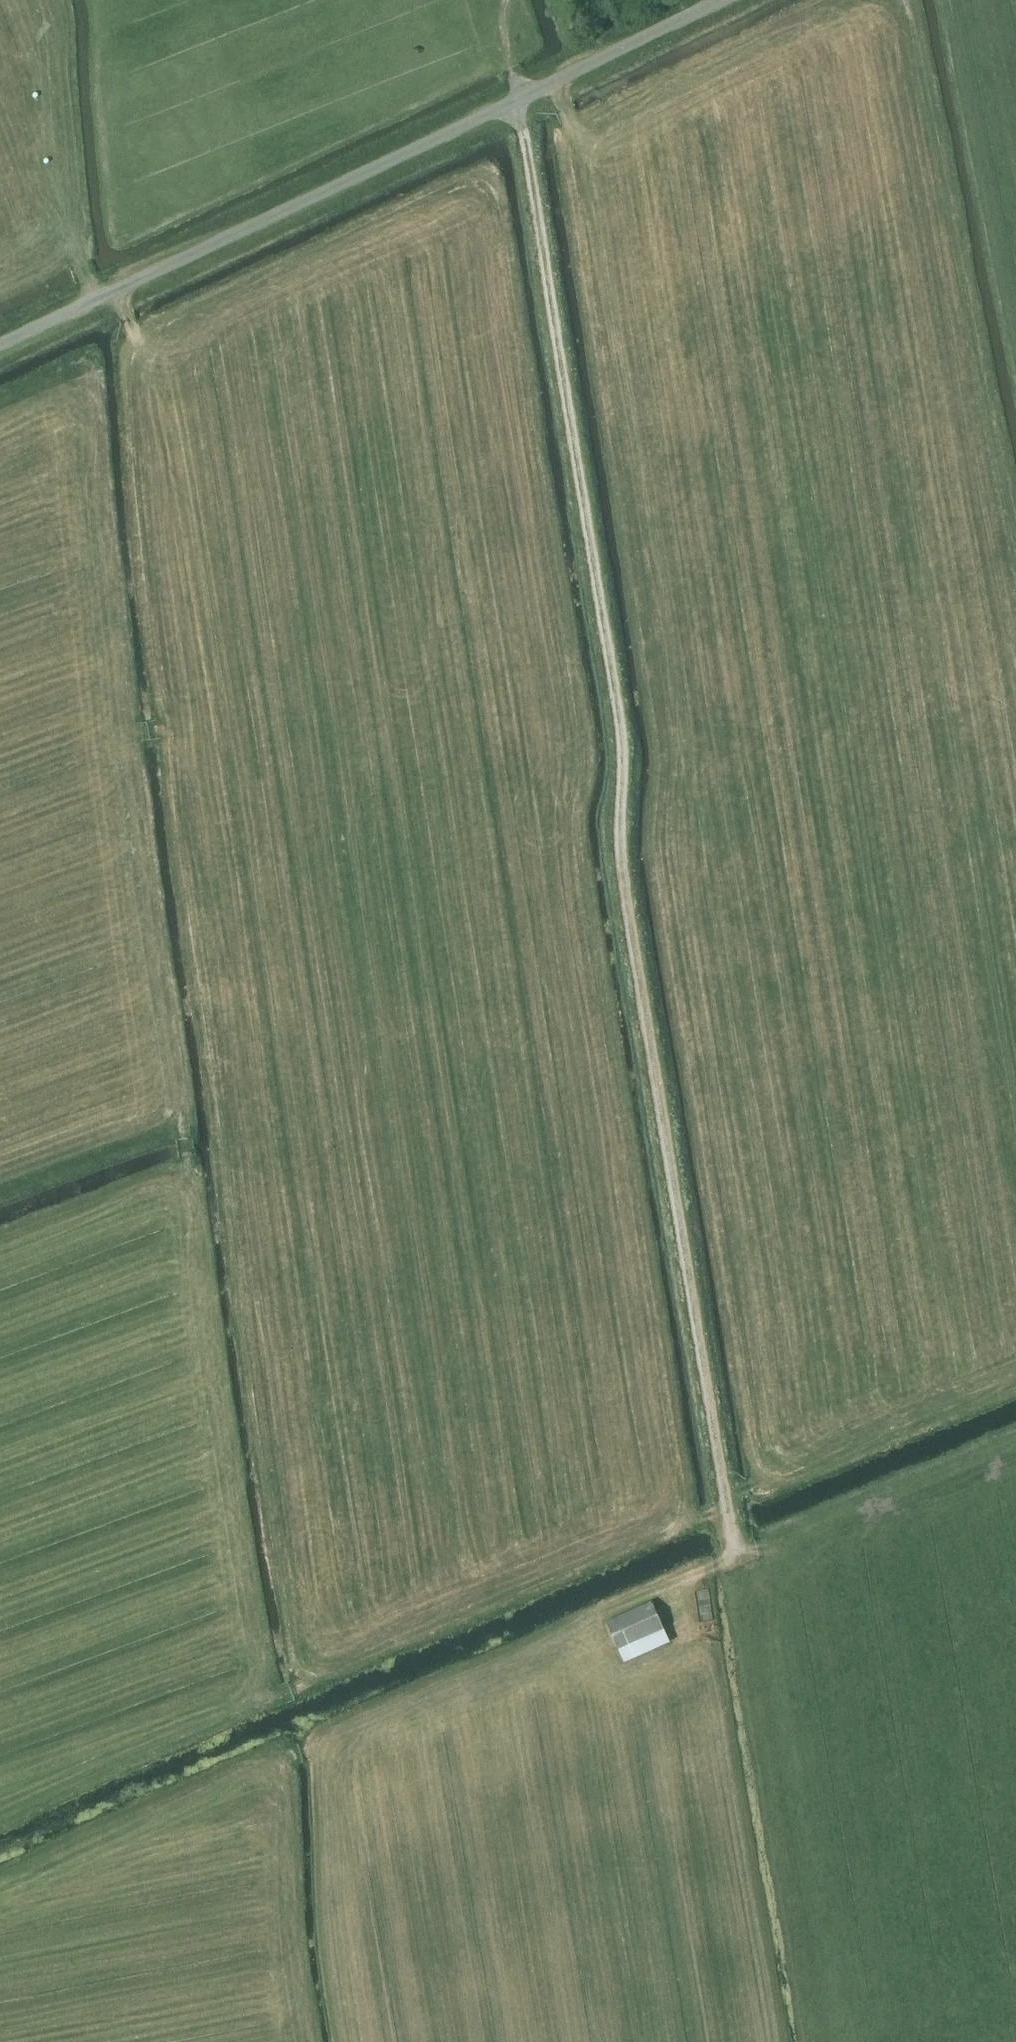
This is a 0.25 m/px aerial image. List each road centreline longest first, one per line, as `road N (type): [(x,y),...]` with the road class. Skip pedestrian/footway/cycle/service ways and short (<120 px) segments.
road 1 (unclassified): [(0,355),(732,0)]

